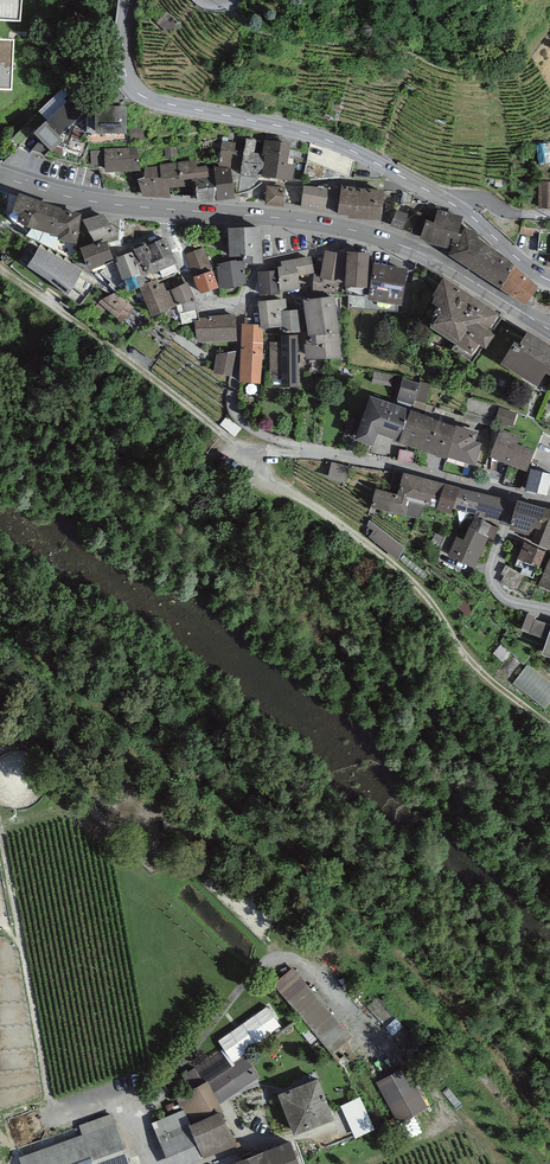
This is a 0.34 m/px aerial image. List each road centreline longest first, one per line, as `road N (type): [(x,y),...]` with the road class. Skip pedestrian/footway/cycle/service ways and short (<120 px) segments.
road 1 (track): [(312,448),(269,452),(262,464),(412,584),(471,663),(549,725)]
road 2 (tertiary): [(459,207),(326,139),(140,94),(125,73),(129,0)]
road 3 (primary): [(162,209),(367,233),(428,257),(549,328)]
road 4 (residential): [(240,311),(234,400),(251,428),(514,493)]
road 5 (primary): [(0,176),(110,207),(162,209)]
road 6 (residential): [(549,609),(510,601),(494,584),(514,493)]
road 7 (residential): [(240,311),(201,298),(162,209)]

